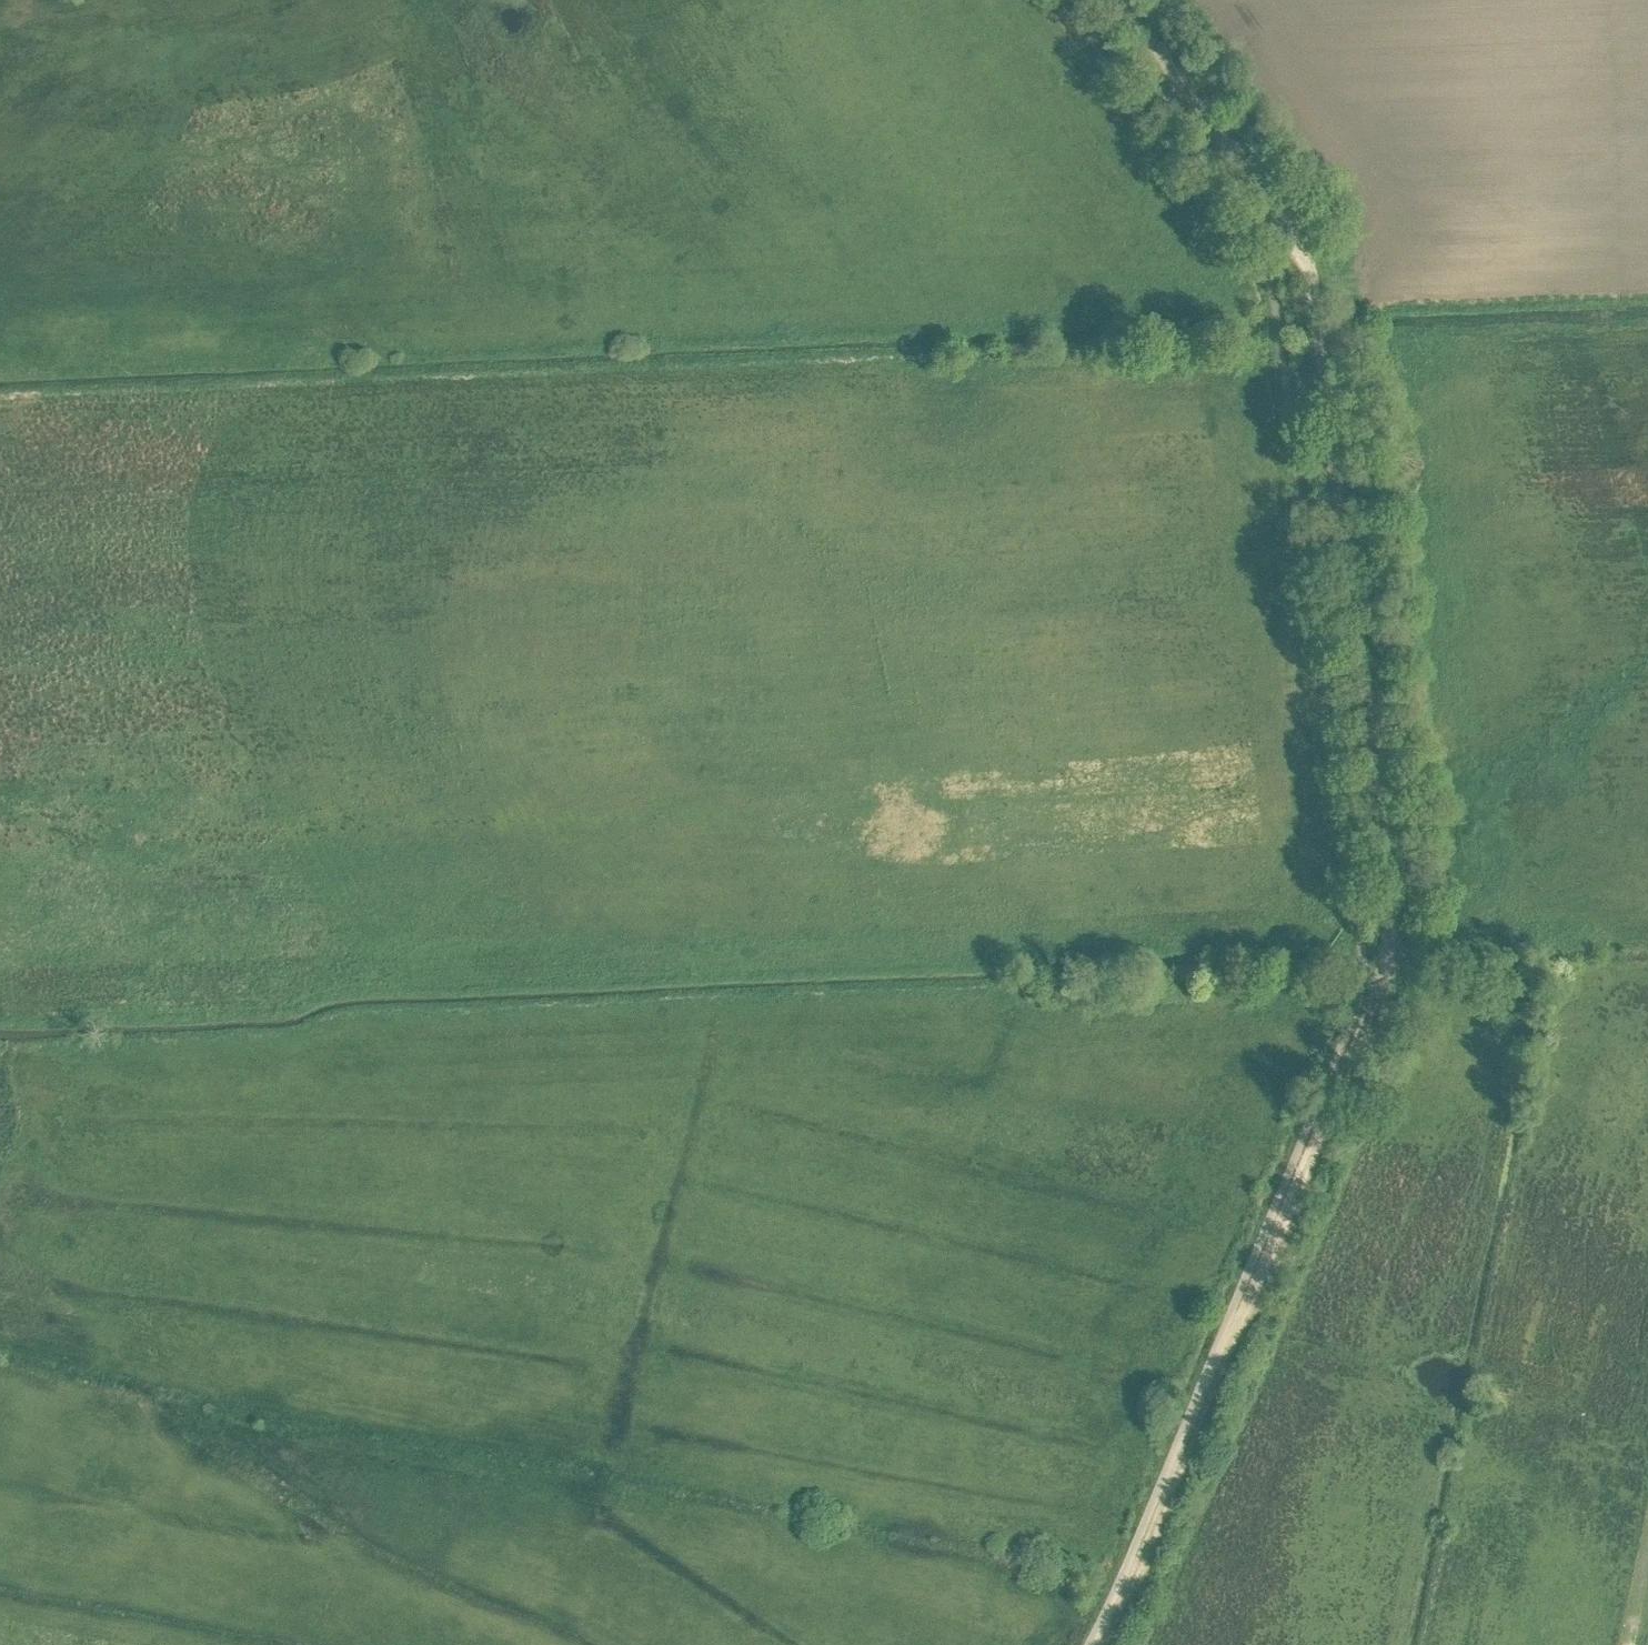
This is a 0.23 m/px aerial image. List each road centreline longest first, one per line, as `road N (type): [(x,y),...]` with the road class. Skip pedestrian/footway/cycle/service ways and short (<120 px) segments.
road 1 (track): [(1109,1644),(1386,981),(1394,923),(1318,325),(1301,247),(1118,0)]

